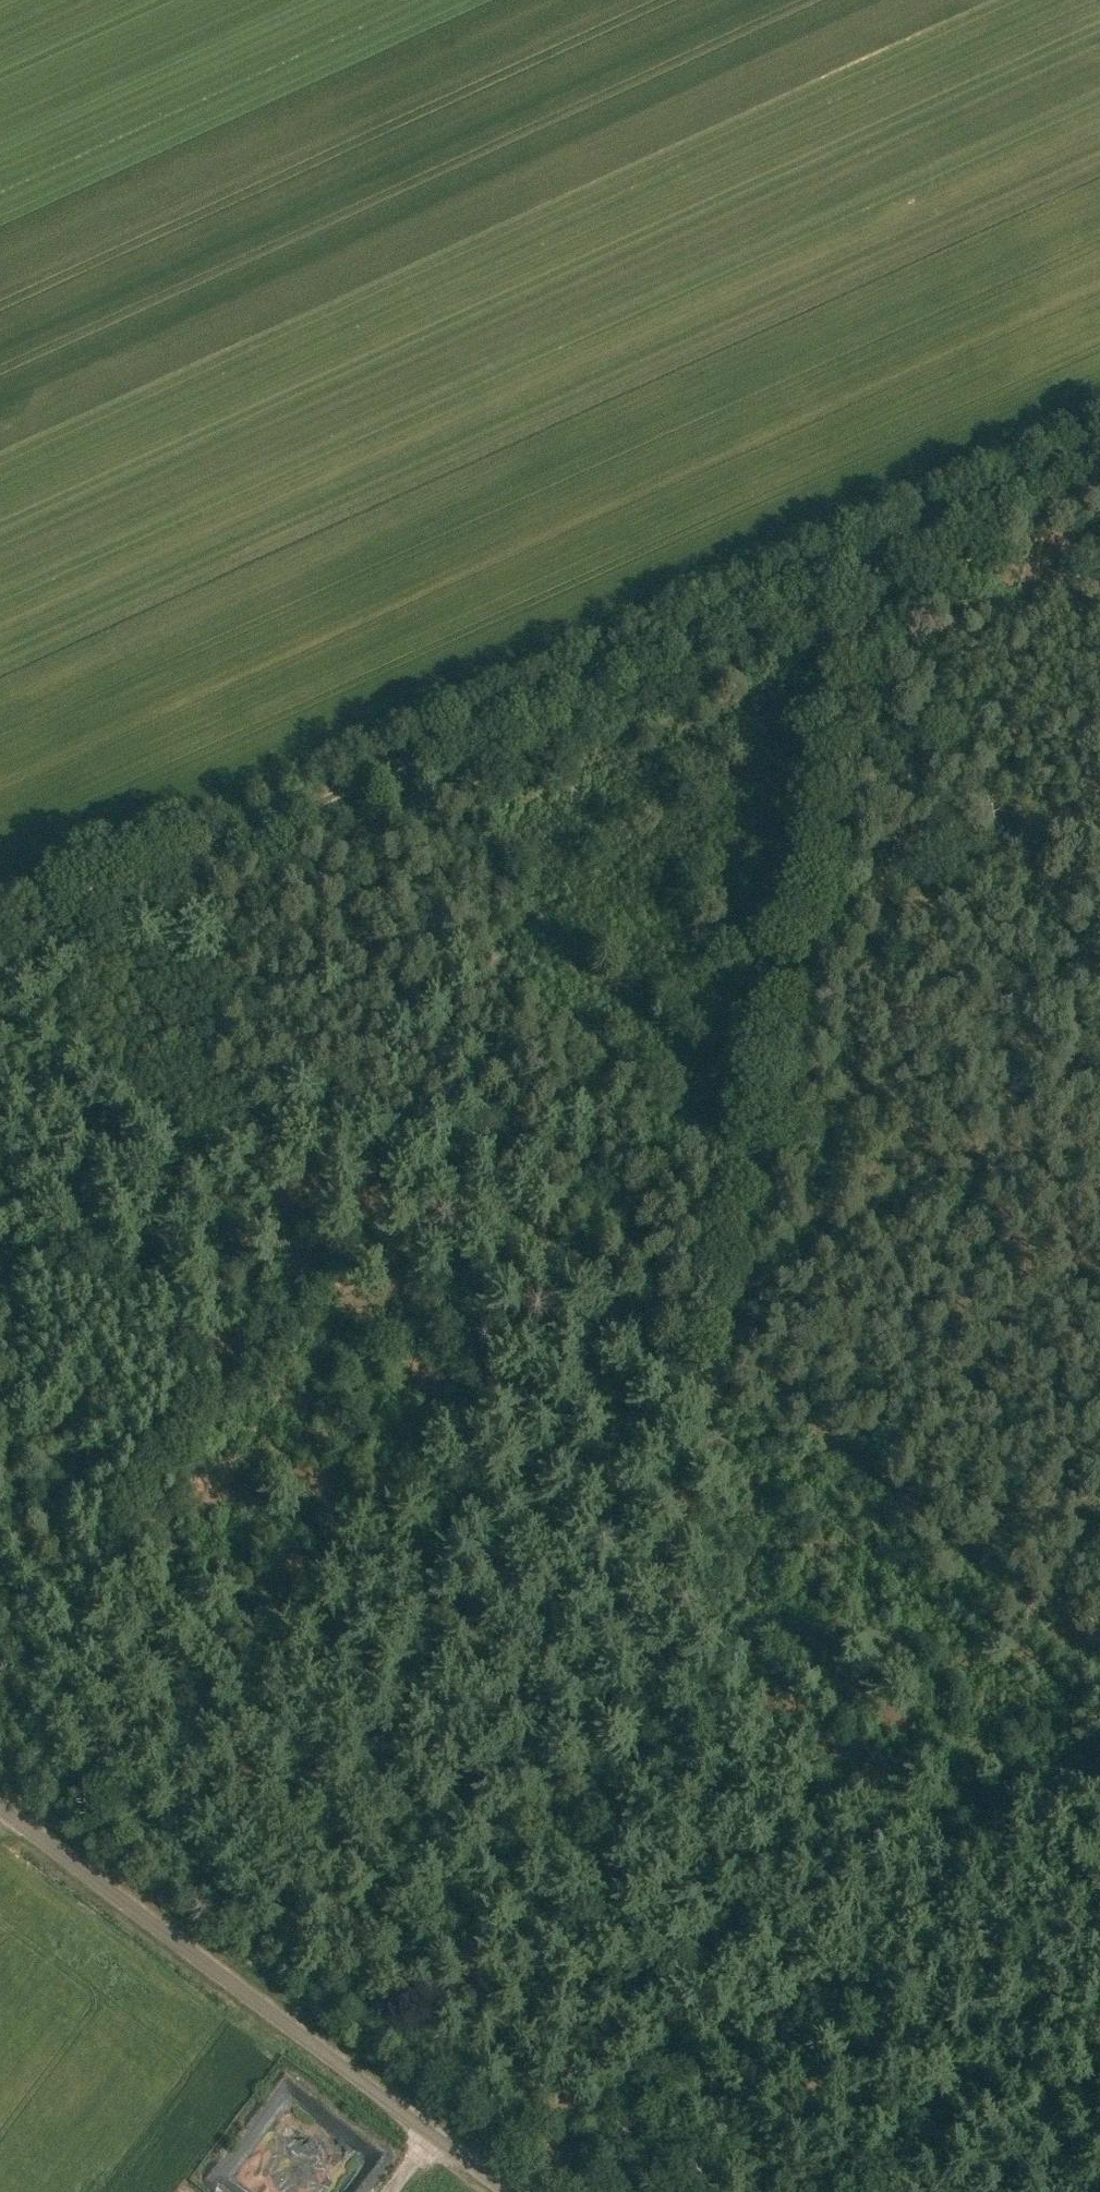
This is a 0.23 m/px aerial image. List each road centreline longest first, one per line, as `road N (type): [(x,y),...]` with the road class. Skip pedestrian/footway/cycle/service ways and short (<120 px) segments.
road 1 (track): [(0,953),(1099,455)]
road 2 (unclassified): [(509,2191),(0,1807)]

